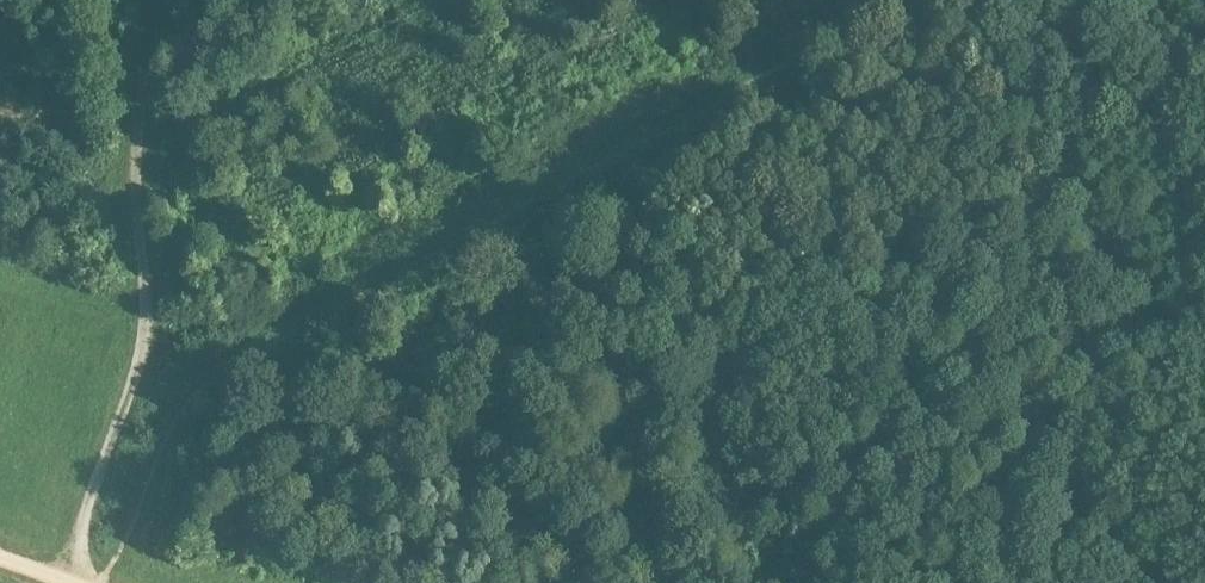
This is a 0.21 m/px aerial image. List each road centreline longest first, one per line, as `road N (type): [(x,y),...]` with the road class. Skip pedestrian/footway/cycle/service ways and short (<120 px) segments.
road 1 (track): [(80,582),(86,540),(148,356),(136,201),(141,101),(163,0)]

